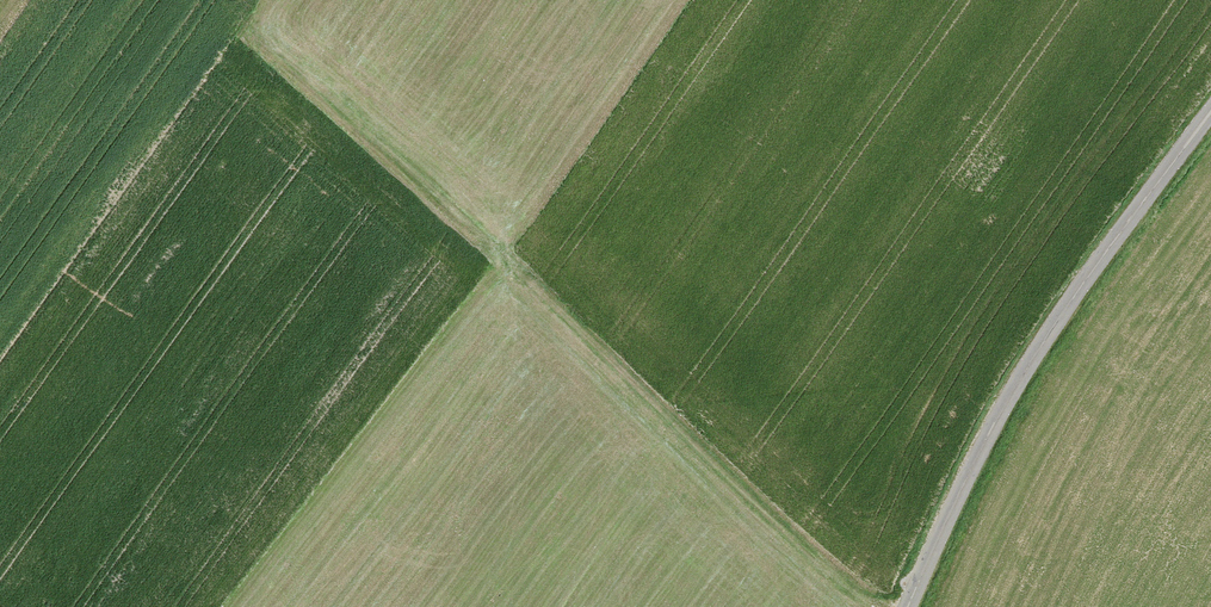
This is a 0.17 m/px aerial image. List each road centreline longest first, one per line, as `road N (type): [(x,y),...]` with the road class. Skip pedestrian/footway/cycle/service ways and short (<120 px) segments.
road 1 (track): [(881,606),(831,577),(221,0)]
road 2 (unclassified): [(1210,116),(1054,330),(961,479),(903,606)]
road 3 (track): [(0,55),(108,46),(174,3)]
road 4 (track): [(1062,318),(1210,378)]

